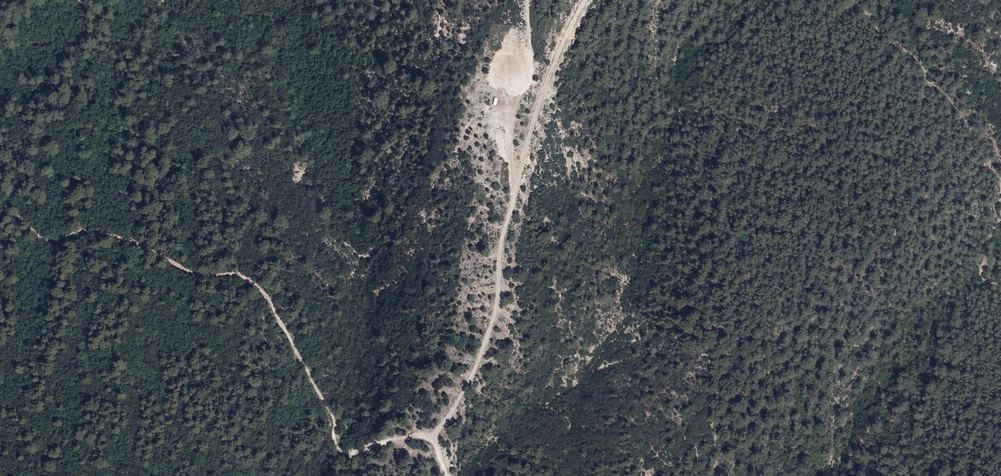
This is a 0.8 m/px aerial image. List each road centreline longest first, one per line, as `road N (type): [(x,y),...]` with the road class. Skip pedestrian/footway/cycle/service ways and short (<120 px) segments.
road 1 (track): [(433,438),(344,452),(331,410),(269,299),(247,278),(189,272),(140,244),(88,230),(44,239),(0,201)]
road 2 (track): [(513,201),(494,313),(453,410),(433,438)]
road 3 (track): [(513,201),(566,32),(586,0)]

